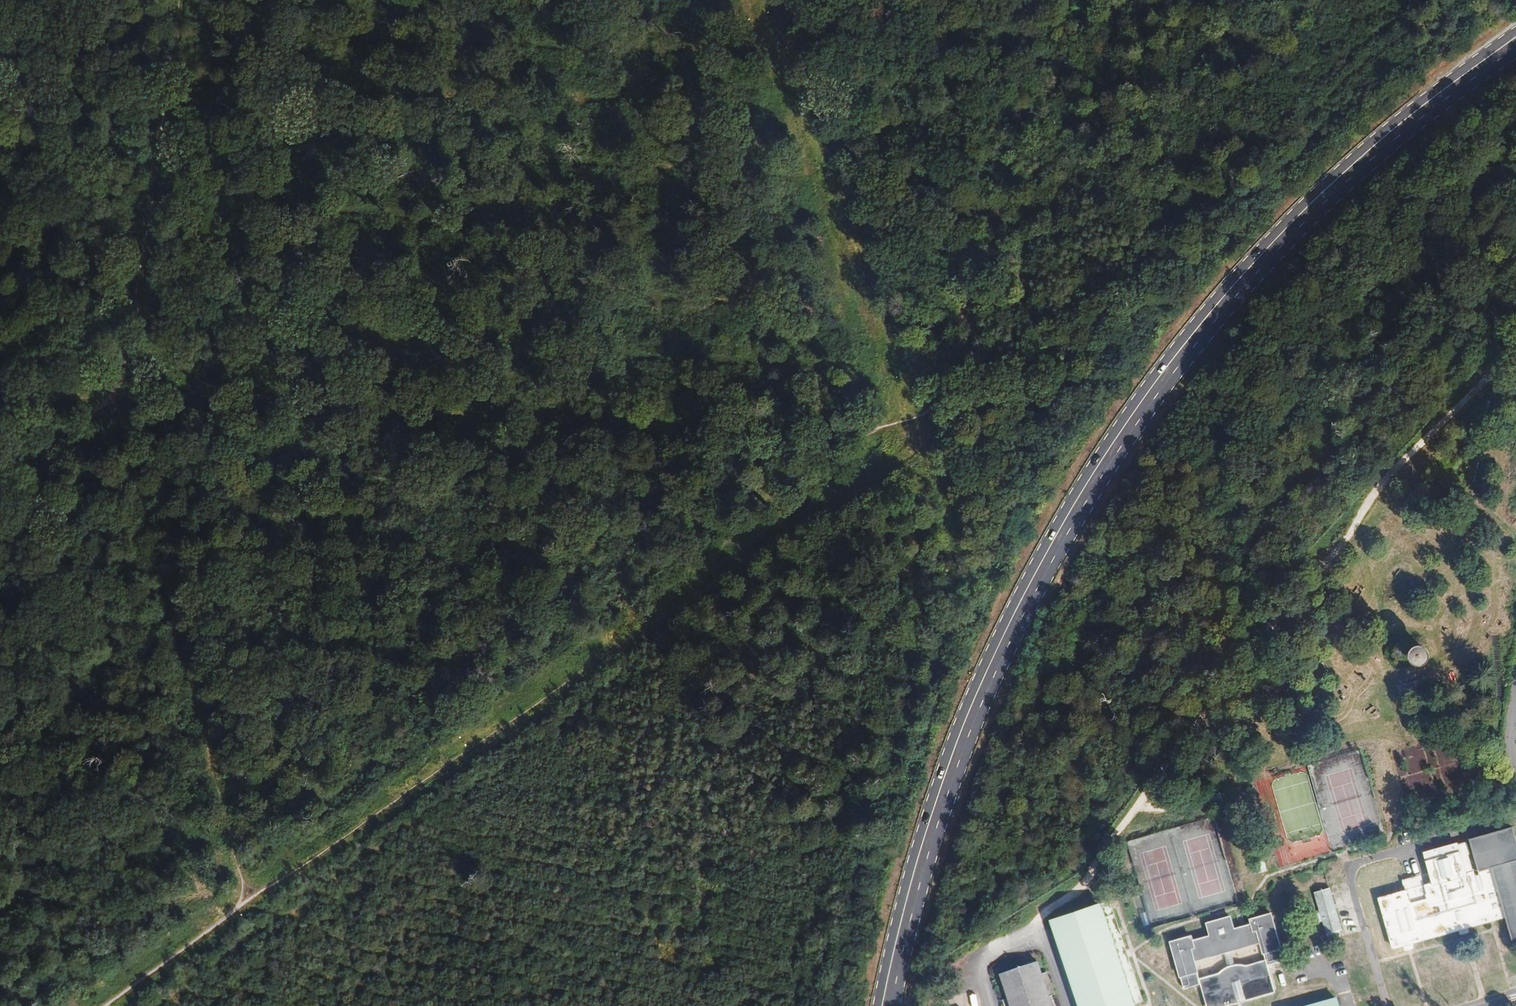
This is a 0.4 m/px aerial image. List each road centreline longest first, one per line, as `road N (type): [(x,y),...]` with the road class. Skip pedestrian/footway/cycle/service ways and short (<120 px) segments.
road 1 (track): [(104,1005),(765,547),(1124,319)]
road 2 (primary): [(888,1005),(927,846),(980,699),(1107,462),(1200,333),(1313,207),(1515,43)]
road 3 (track): [(124,399),(839,431),(907,422),(937,395)]
road 4 (track): [(1037,936),(1041,916),(1076,894),(1100,864),(1244,649),(1347,540),(1369,499),(1515,363)]
road 5 (track): [(124,399),(247,902)]
road 6 (track): [(922,448),(1070,0)]
road 7 (track): [(907,422),(760,0)]
road 8 (track): [(124,399),(183,0)]
road 9 (track): [(124,399),(0,267)]
road 10 (track): [(0,476),(124,399)]

